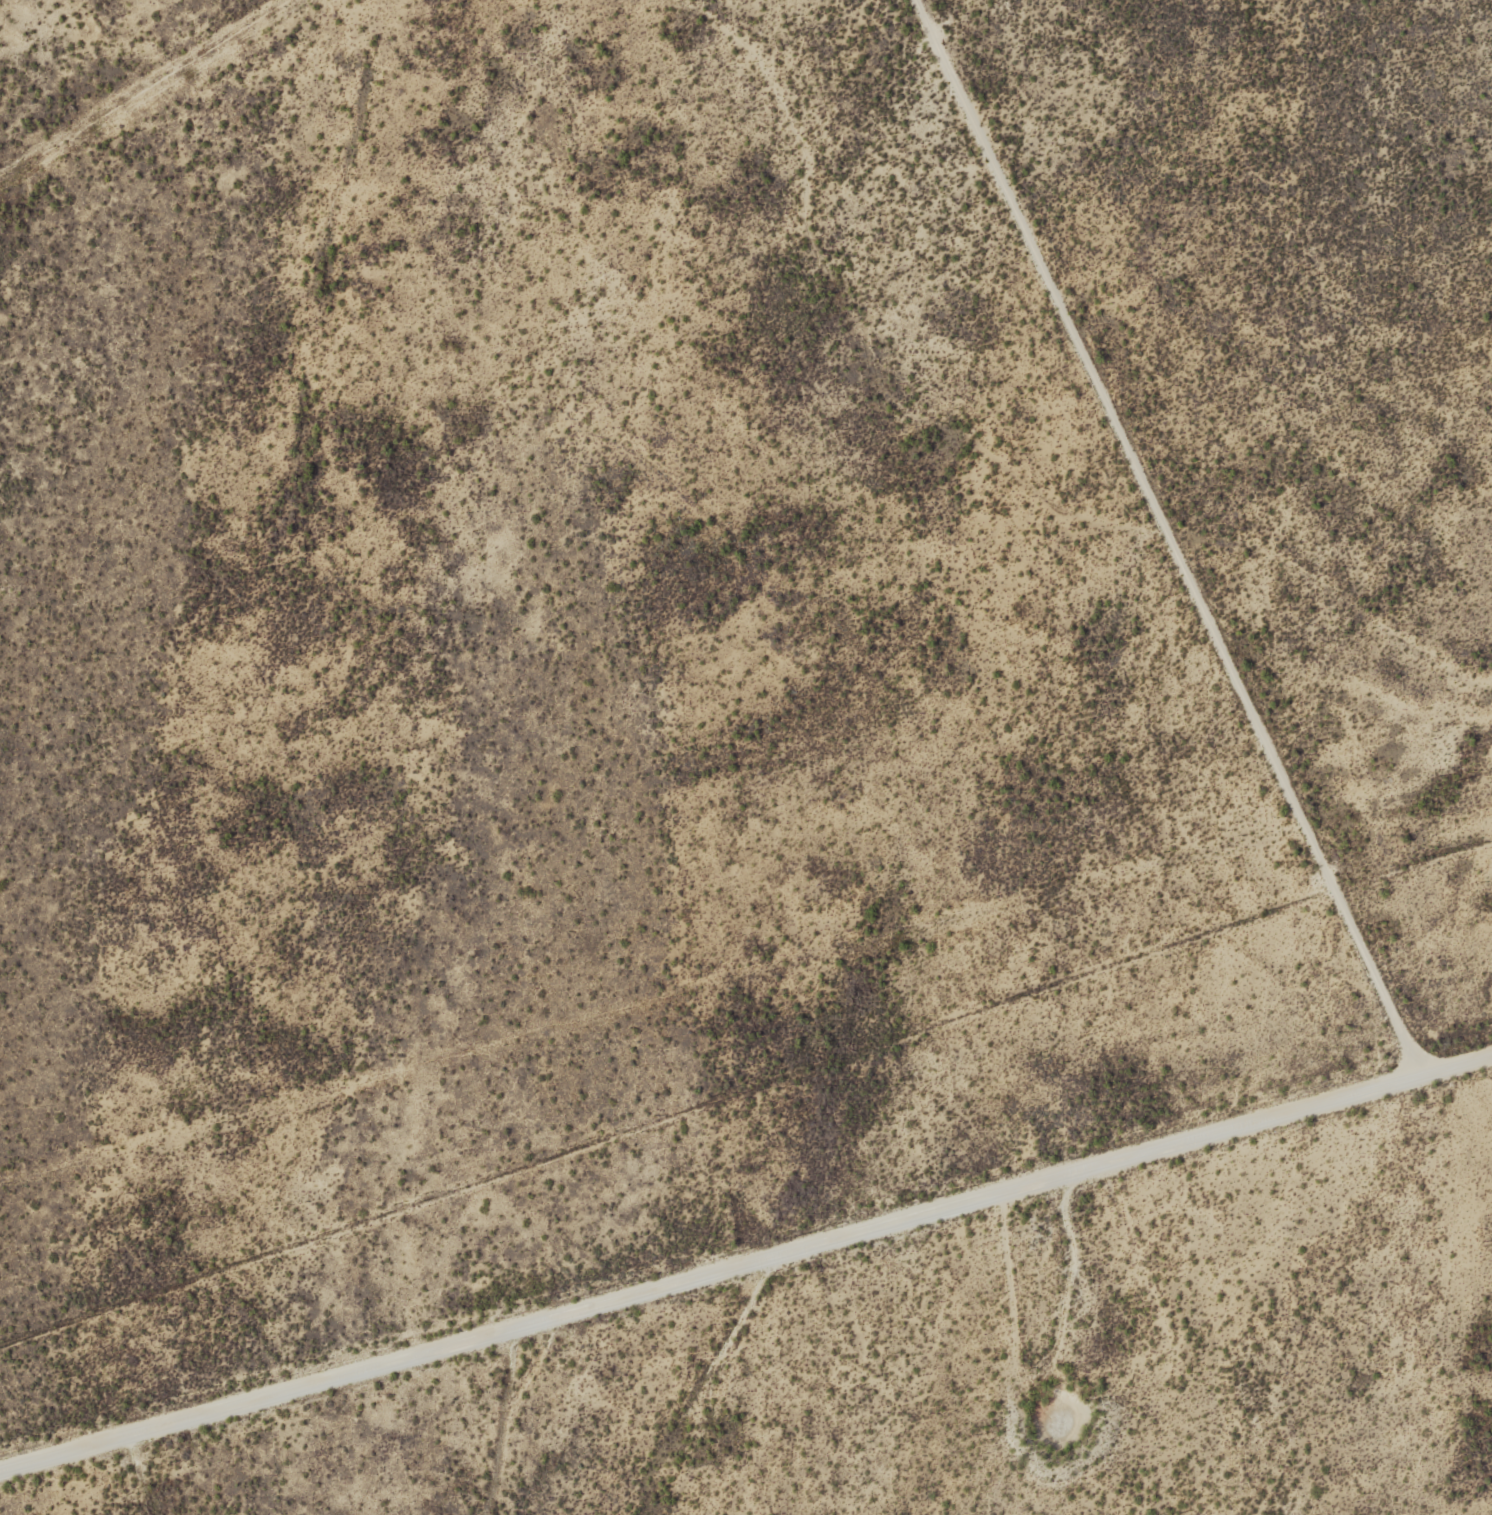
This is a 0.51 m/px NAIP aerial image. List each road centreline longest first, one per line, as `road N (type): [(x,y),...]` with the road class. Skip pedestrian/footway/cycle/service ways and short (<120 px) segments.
road 1 (residential): [(0,1480),(1491,1063)]

